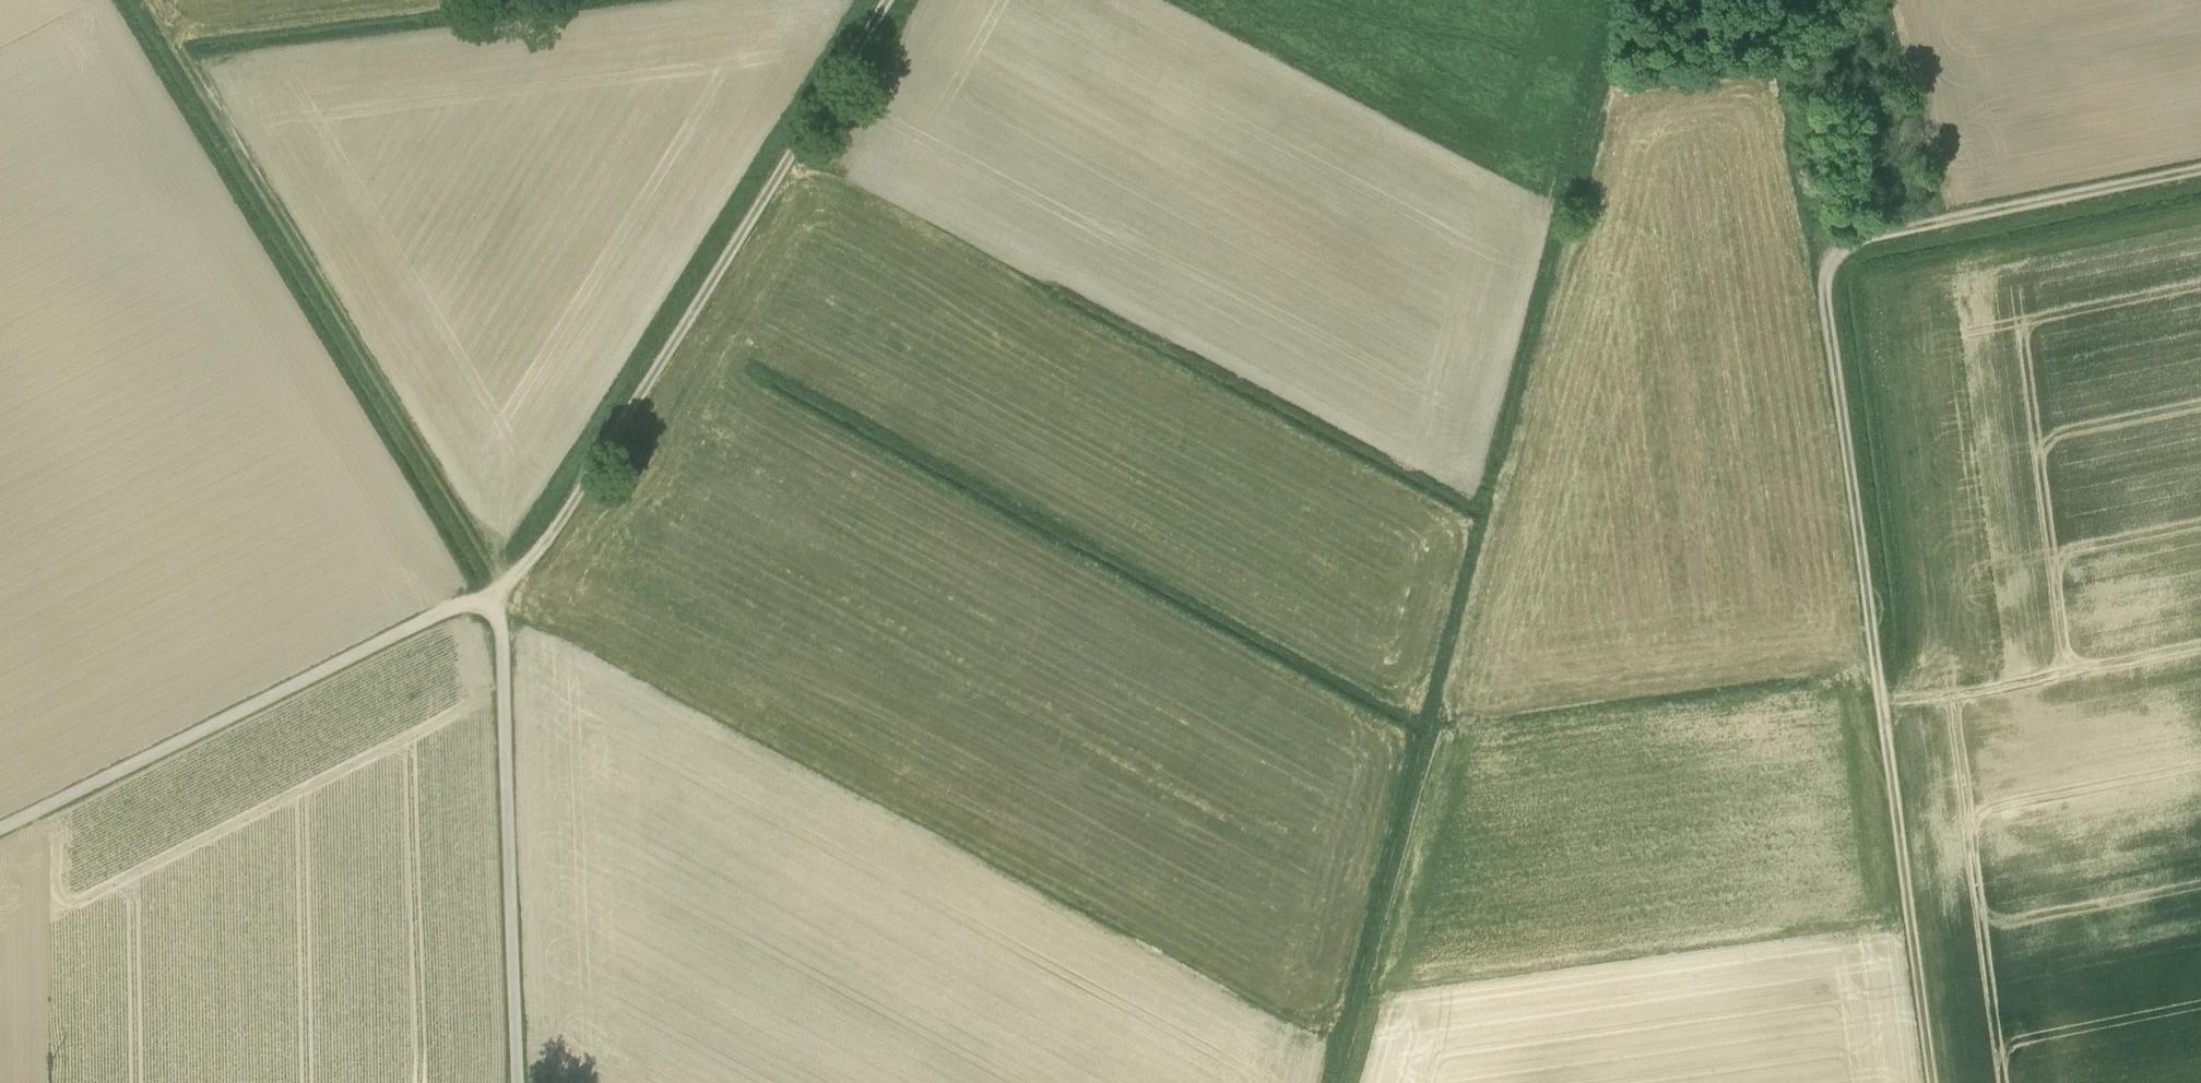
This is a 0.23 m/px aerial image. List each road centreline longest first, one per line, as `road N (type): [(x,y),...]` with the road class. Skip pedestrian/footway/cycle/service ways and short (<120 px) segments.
road 1 (track): [(885,0),(540,548),(497,585),(0,829)]
road 2 (track): [(1932,1082),(1830,281),(1861,243),(2200,177)]
road 3 (track): [(518,1082),(497,585)]

